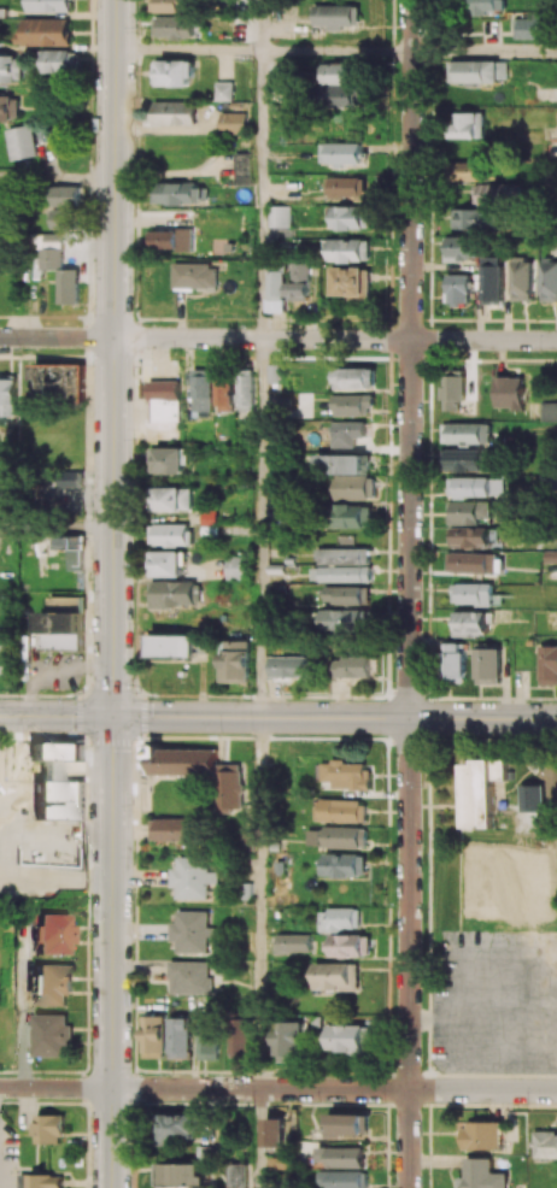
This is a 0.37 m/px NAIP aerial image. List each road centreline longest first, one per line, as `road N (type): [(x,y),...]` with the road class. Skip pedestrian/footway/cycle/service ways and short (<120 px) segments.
road 1 (residential): [(411,718),(413,0)]
road 2 (tertiary): [(115,0),(113,717)]
road 3 (secondary): [(556,719),(0,716)]
road 4 (tertiary): [(113,717),(112,1187)]
road 5 (residential): [(410,1187),(411,718)]
road 6 (residential): [(556,1091),(112,1088)]
road 7 (residential): [(556,341),(115,337)]

